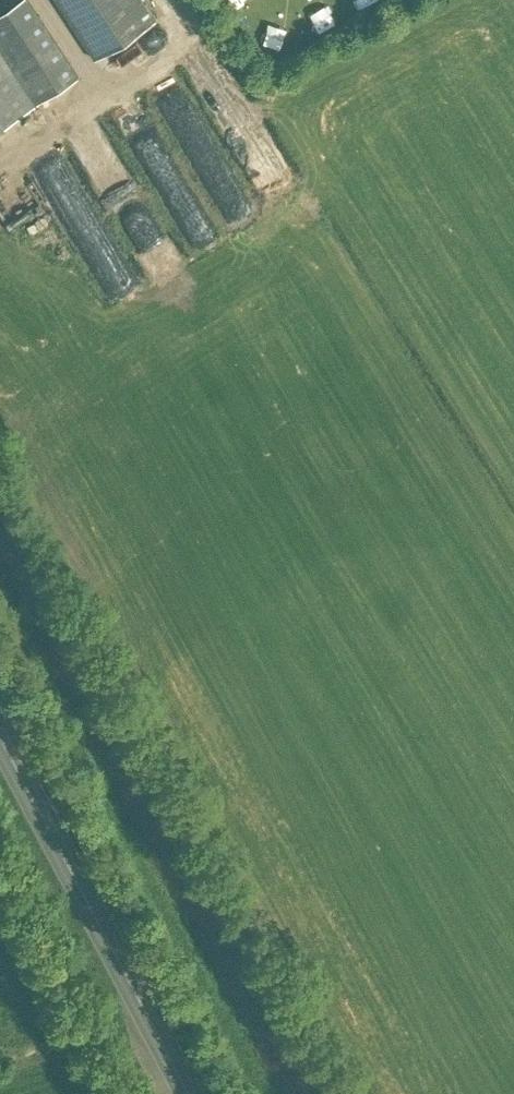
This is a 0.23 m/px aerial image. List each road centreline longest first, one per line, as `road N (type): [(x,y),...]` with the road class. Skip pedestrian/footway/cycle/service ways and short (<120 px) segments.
road 1 (trunk): [(189,1093),(0,732)]

